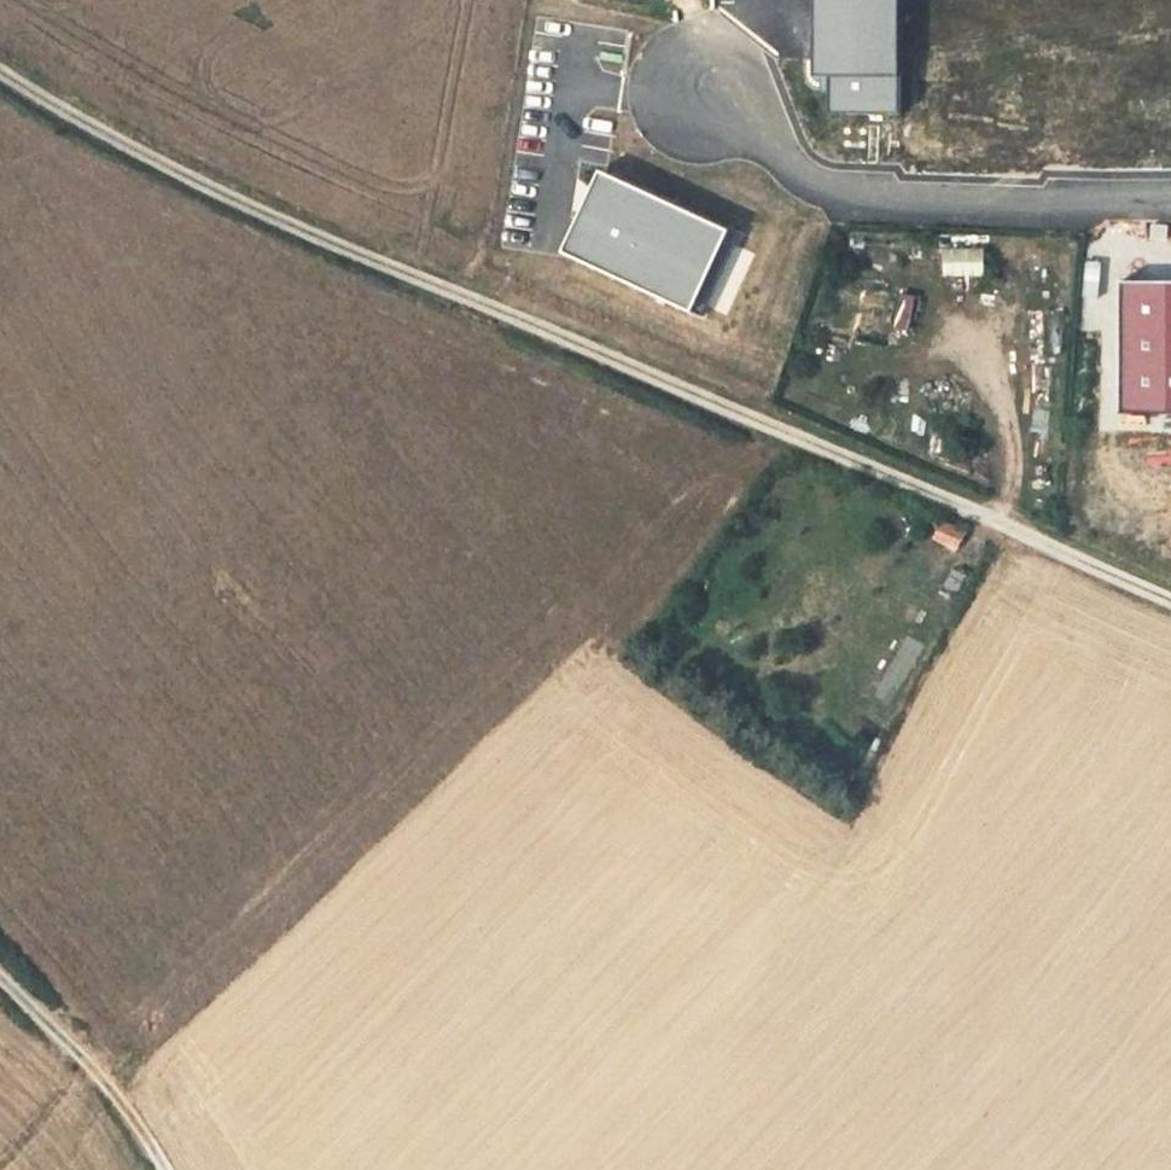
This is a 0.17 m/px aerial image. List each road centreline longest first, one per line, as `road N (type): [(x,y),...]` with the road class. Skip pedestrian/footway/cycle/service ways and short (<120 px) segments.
road 1 (track): [(0,74),(232,210),(989,519),(1170,602)]
road 2 (residential): [(709,91),(845,202),(1065,210),(1086,200),(1170,198)]
road 3 (track): [(157,1169),(96,1077),(0,976)]

